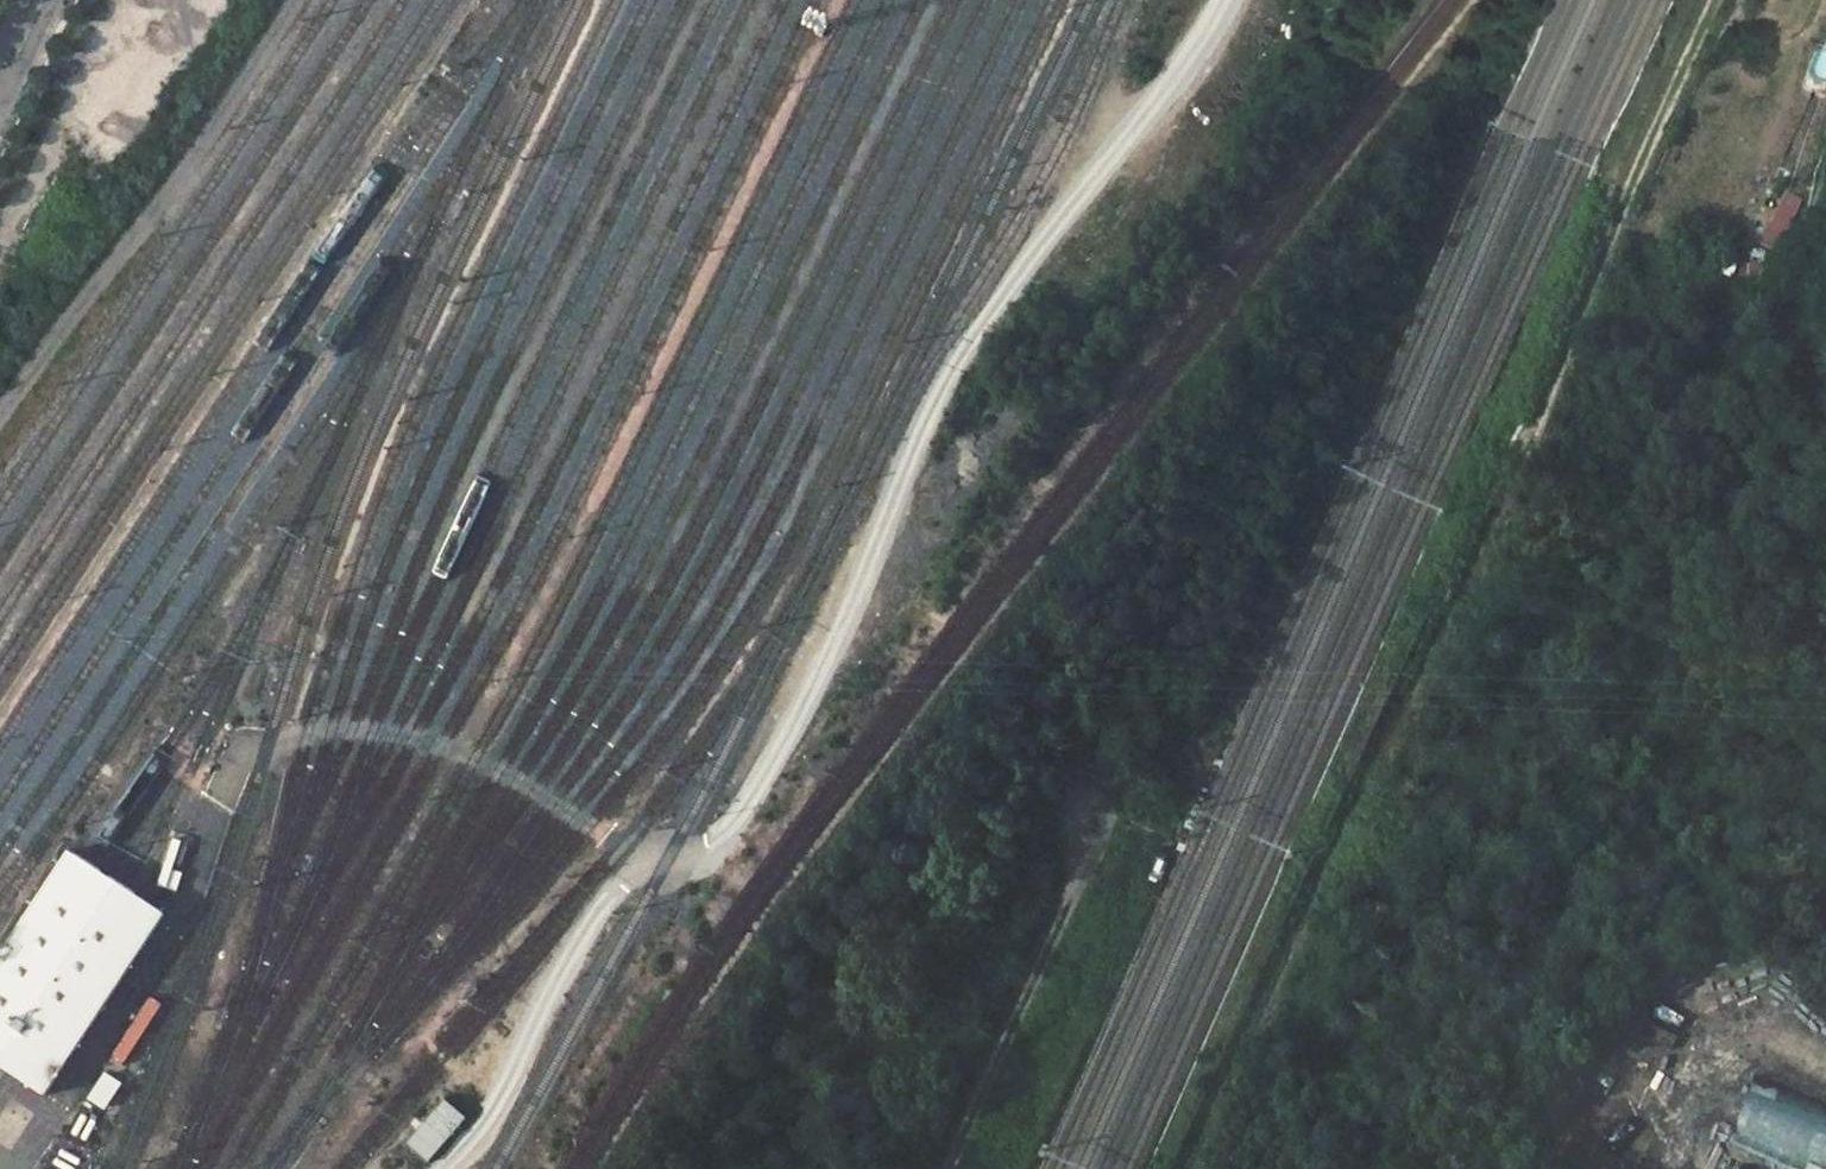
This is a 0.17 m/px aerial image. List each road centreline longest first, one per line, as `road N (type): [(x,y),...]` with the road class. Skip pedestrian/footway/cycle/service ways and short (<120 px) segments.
road 1 (track): [(443,1168),(498,1108),(563,971),(612,900),(648,860),(710,852),(740,821),(794,726),(952,367),(1021,271),(1178,82),(1225,0)]

